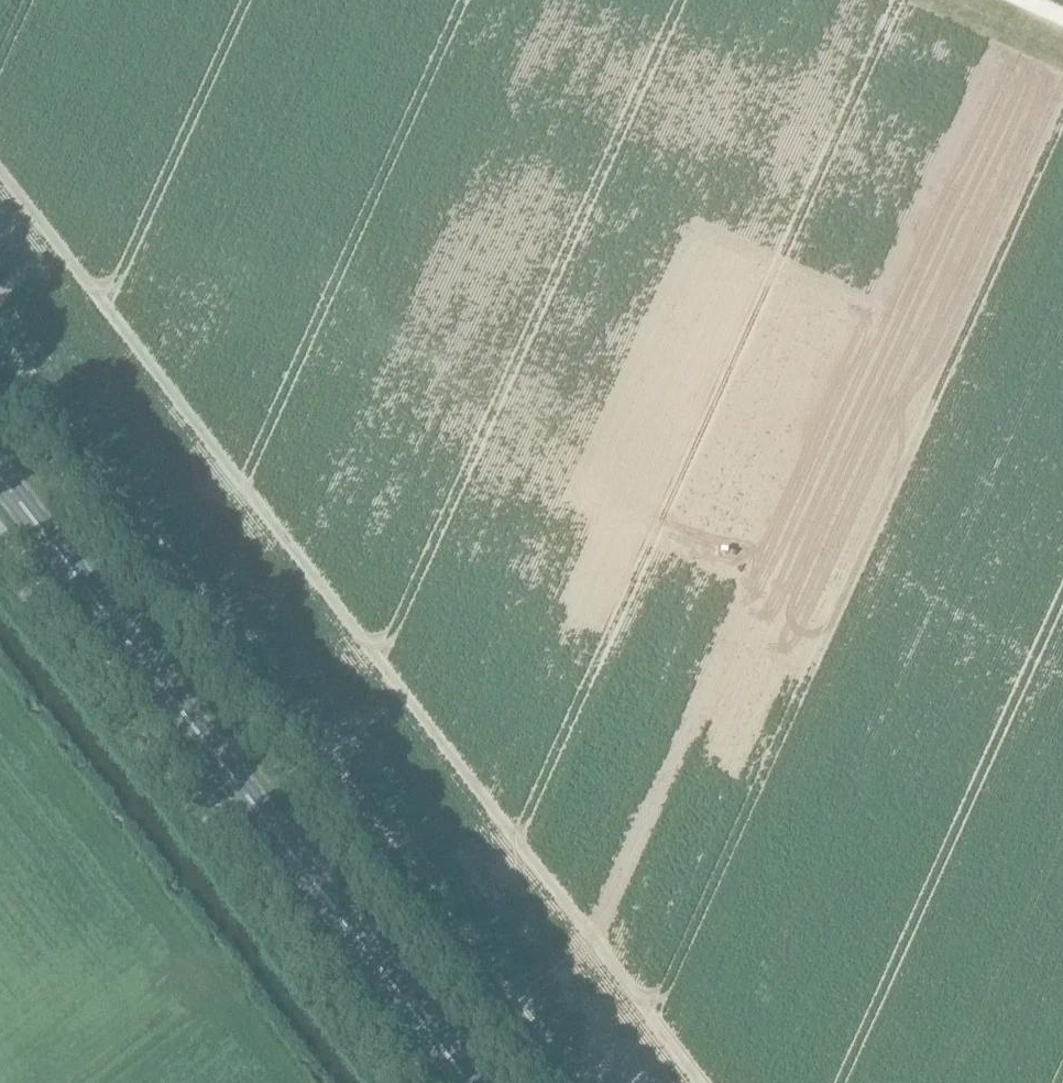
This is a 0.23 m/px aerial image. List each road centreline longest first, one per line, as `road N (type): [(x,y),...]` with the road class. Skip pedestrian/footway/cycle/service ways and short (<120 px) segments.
road 1 (secondary): [(472,1082),(0,475)]

